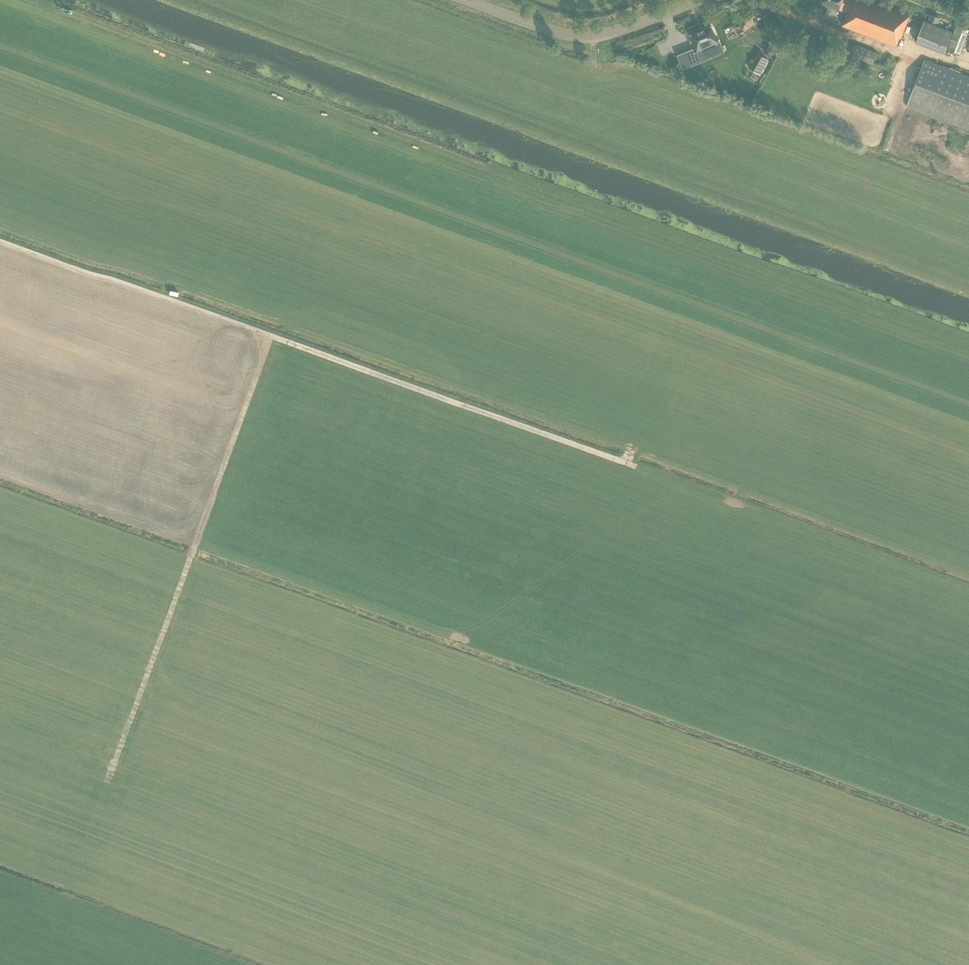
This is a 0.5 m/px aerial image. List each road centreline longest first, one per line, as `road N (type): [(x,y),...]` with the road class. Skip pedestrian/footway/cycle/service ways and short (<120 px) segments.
road 1 (tertiary): [(466,0),(583,37),(699,0)]

